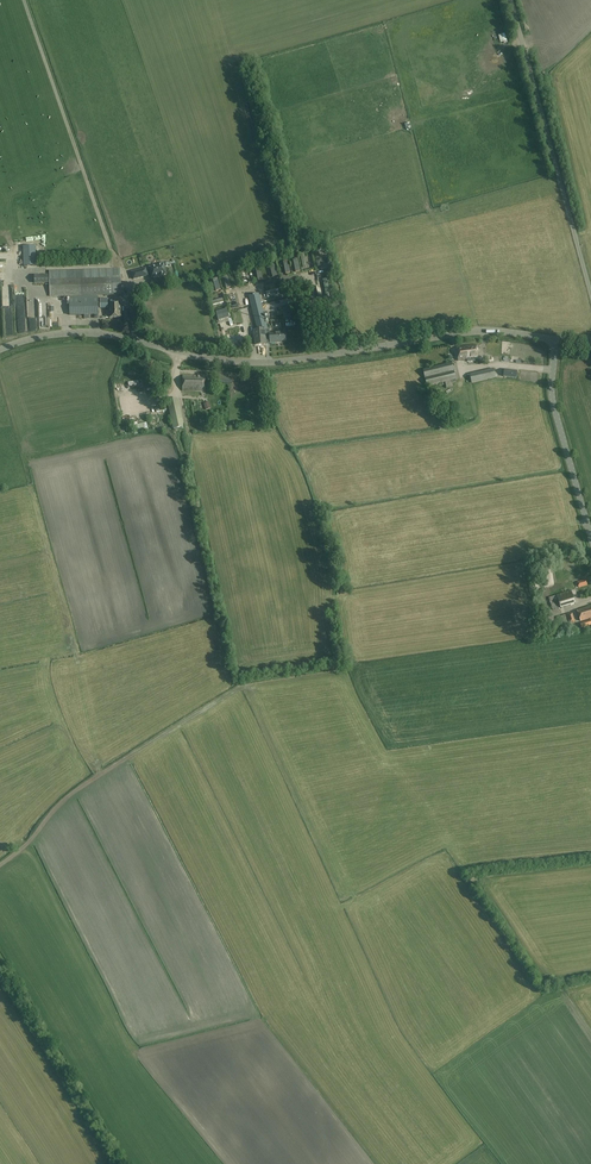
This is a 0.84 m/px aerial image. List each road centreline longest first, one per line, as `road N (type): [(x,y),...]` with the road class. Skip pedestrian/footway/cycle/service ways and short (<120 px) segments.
road 1 (unclassified): [(0,352),(35,339),(113,335),(259,363),(475,331),(557,338)]
road 2 (track): [(99,775),(0,371)]
road 3 (track): [(255,687),(236,688),(80,788),(0,869)]
road 4 (track): [(123,268),(23,0)]
road 5 (unclassified): [(590,537),(553,396),(557,338)]

